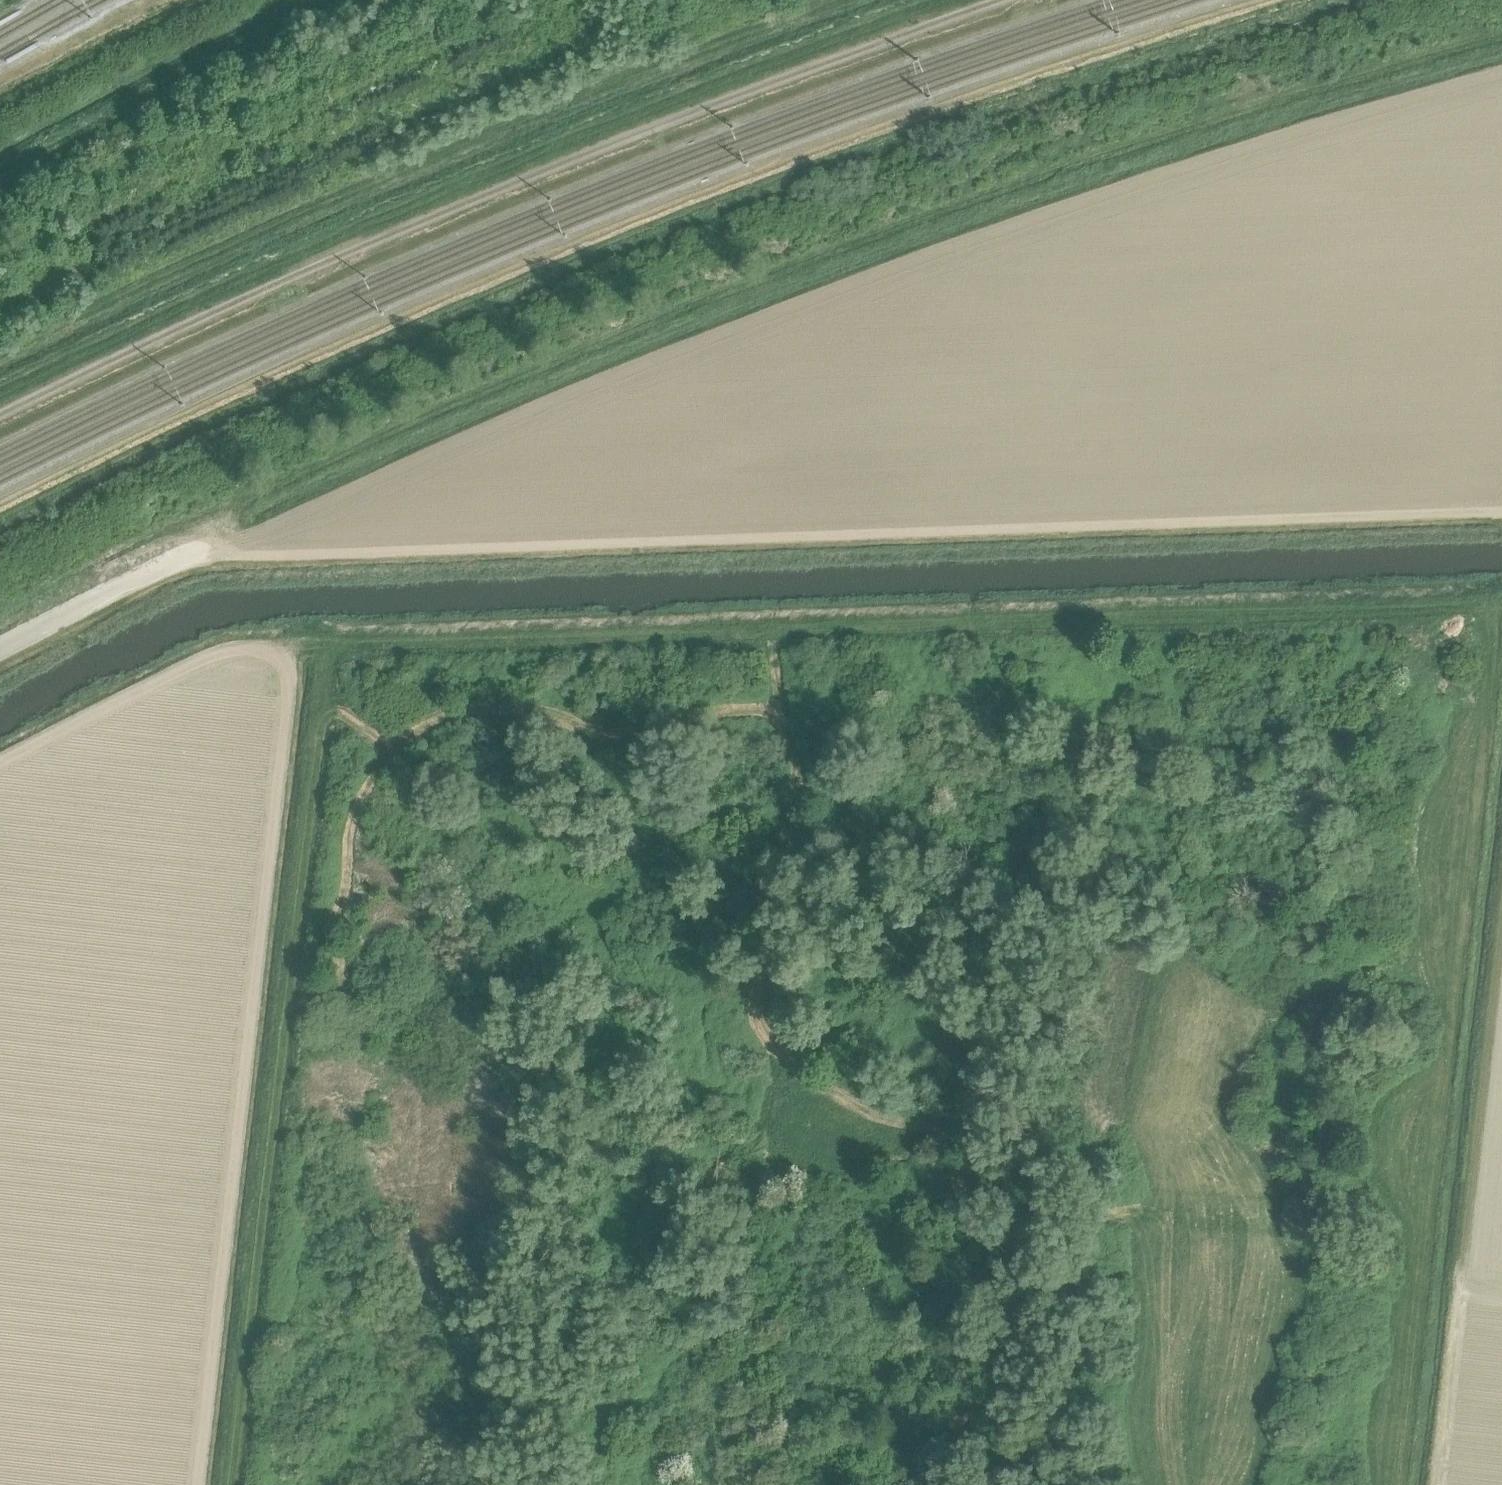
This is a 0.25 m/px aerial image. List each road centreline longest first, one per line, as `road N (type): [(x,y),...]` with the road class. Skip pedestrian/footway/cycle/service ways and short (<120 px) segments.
road 1 (track): [(0,414),(297,274),(577,158),(1008,0)]
road 2 (track): [(1472,1185),(1437,1484)]

